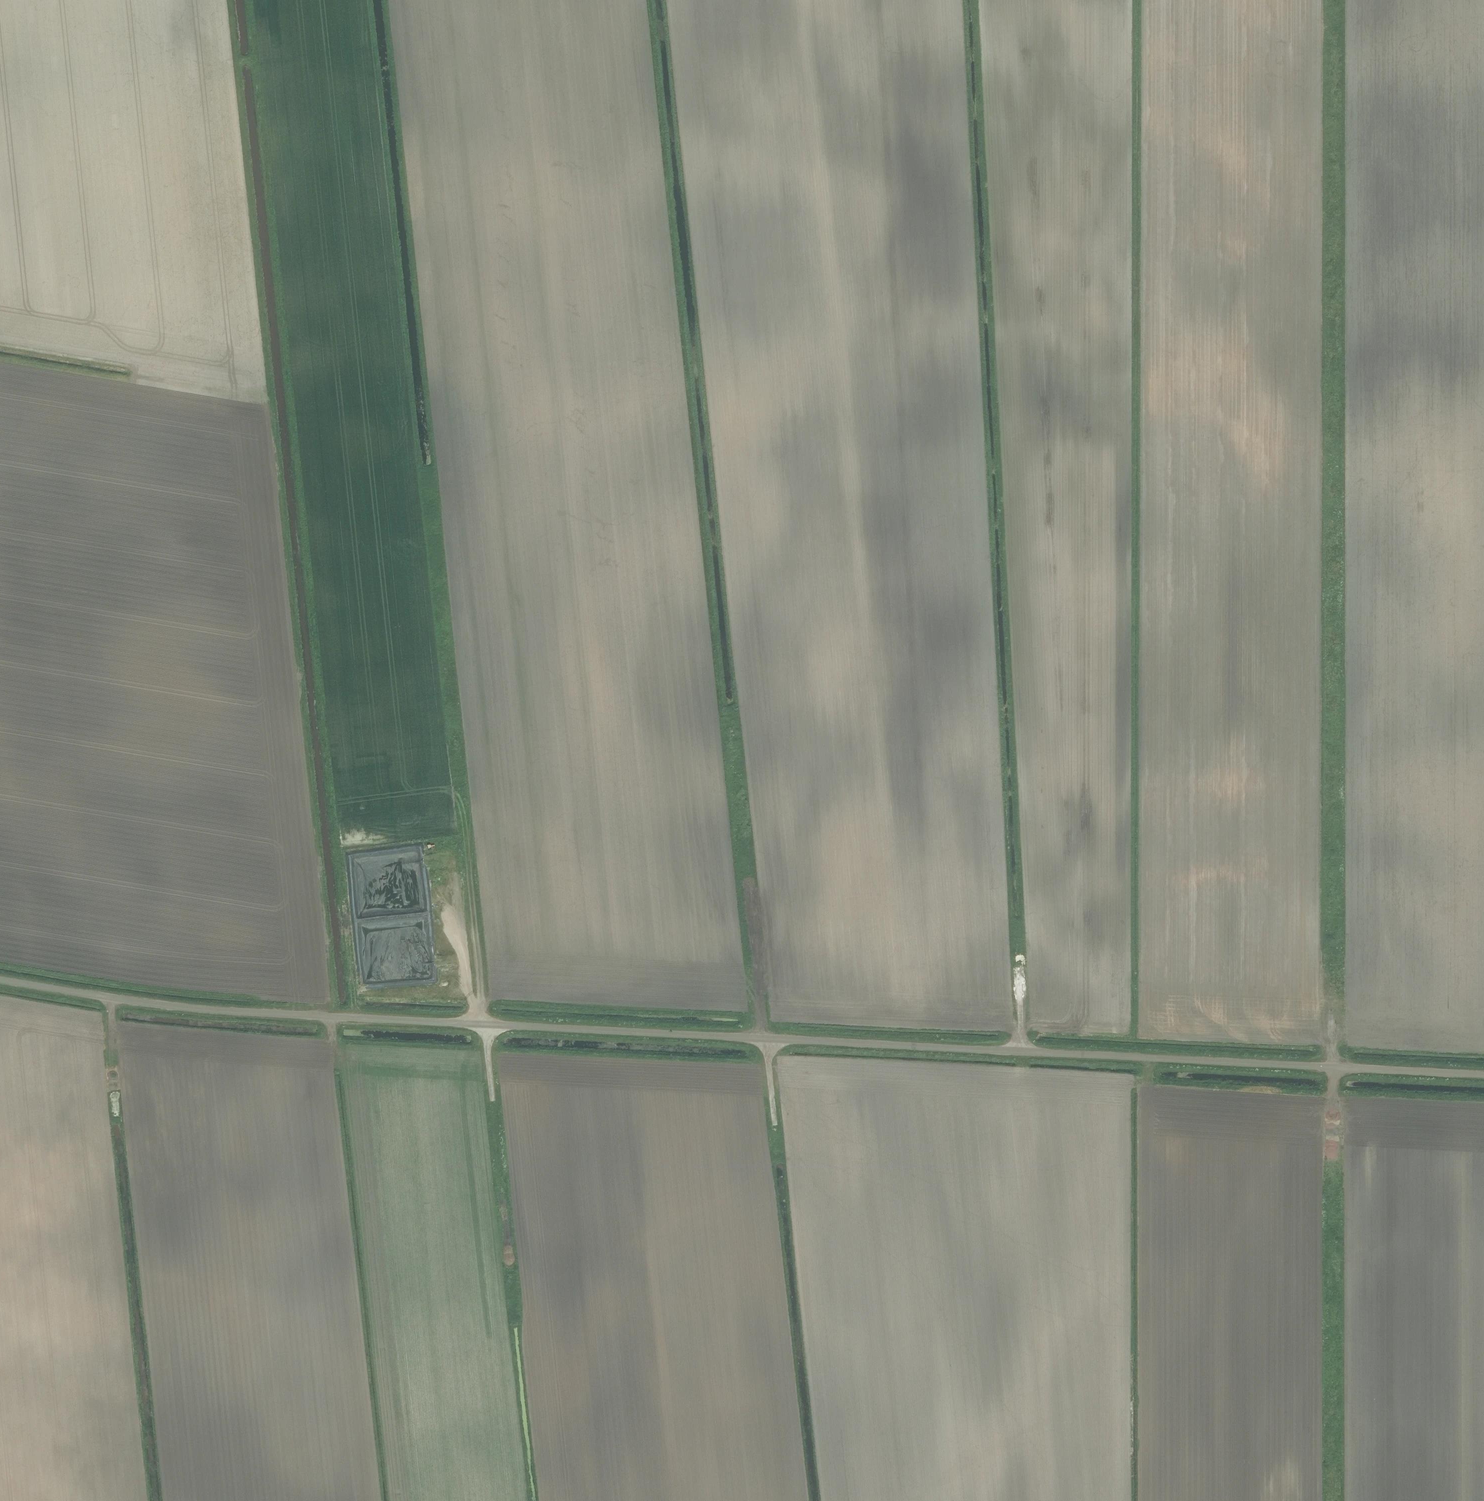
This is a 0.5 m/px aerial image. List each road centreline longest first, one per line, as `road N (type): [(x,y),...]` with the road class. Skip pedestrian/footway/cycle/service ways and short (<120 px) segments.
road 1 (unclassified): [(1483,1074),(242,1013),(0,979)]

